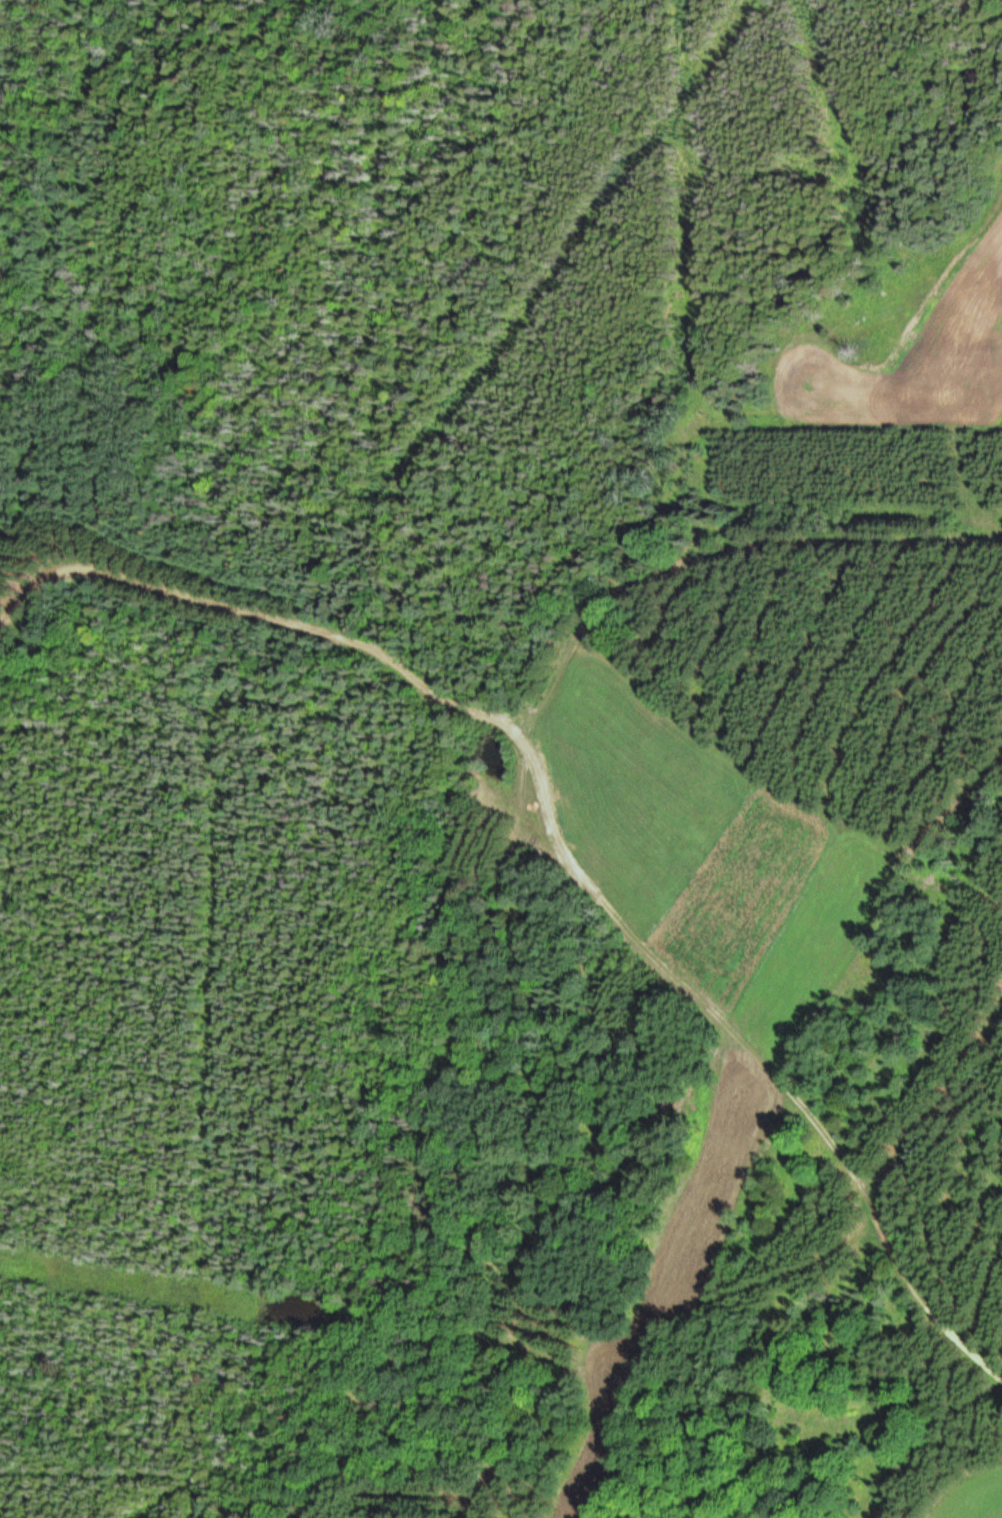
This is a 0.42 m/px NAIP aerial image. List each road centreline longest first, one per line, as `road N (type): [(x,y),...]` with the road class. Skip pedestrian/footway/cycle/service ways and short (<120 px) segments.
road 1 (track): [(1001,1377),(919,1302),(856,1176),(773,1073),(530,837),(519,800),(518,739),(496,716),(432,690),(369,648),(96,570),(42,579),(0,624)]
road 2 (track): [(1001,536),(746,543),(632,580),(574,635),(518,739)]

